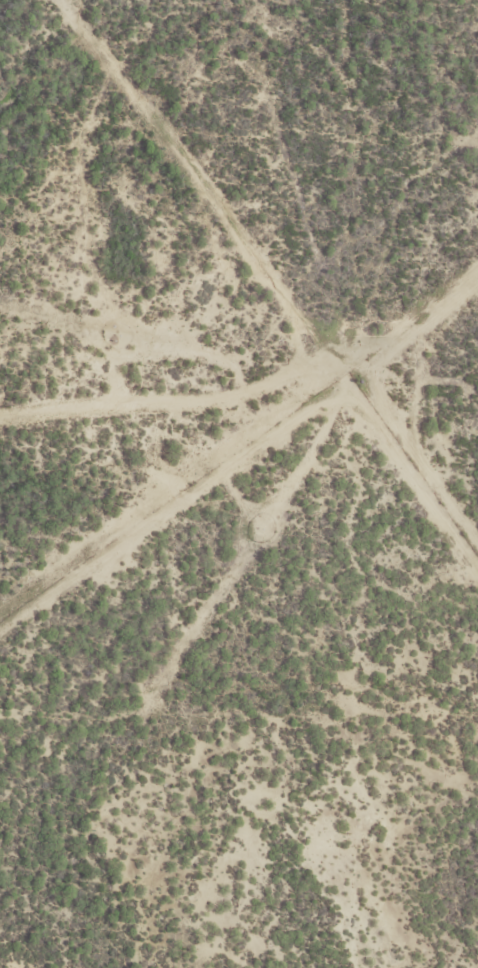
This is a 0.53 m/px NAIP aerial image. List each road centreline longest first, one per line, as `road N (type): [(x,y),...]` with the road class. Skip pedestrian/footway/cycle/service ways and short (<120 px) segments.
road 1 (residential): [(477,677),(361,504),(359,363),(421,191),(477,133)]
road 2 (residential): [(359,363),(314,367),(0,601)]

